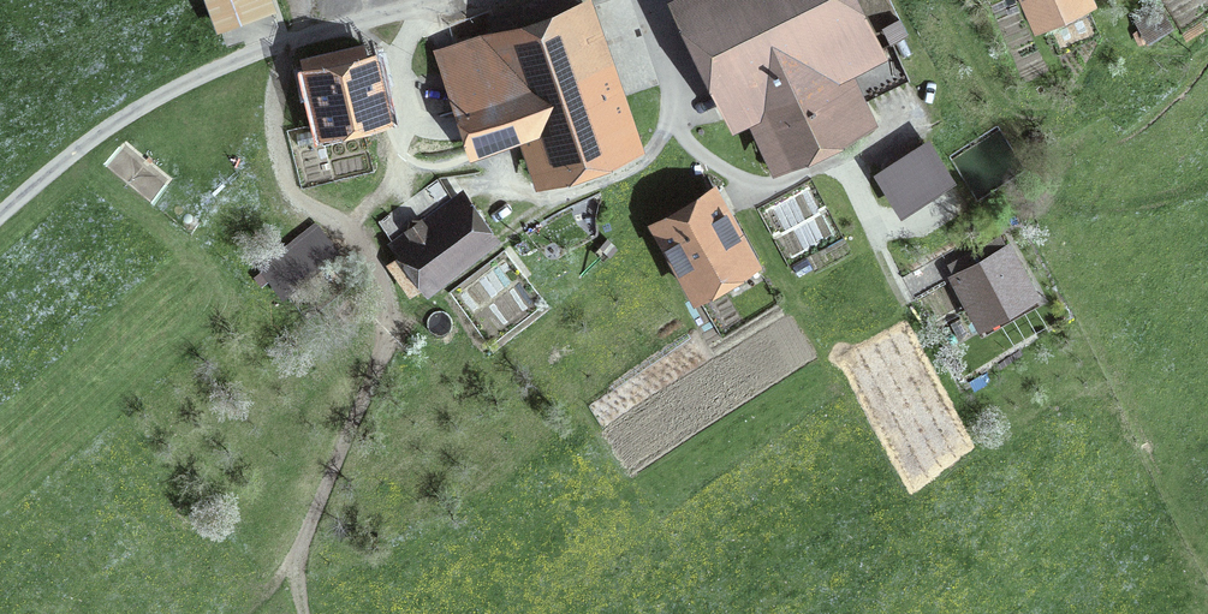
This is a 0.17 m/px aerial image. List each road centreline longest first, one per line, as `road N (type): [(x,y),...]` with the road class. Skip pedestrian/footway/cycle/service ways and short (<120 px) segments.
road 1 (track): [(290,40),(276,118),(289,186),(374,260),(388,325),(302,541),(296,564),(304,613)]
road 2 (track): [(456,0),(290,40),(189,82),(102,132),(0,215)]

